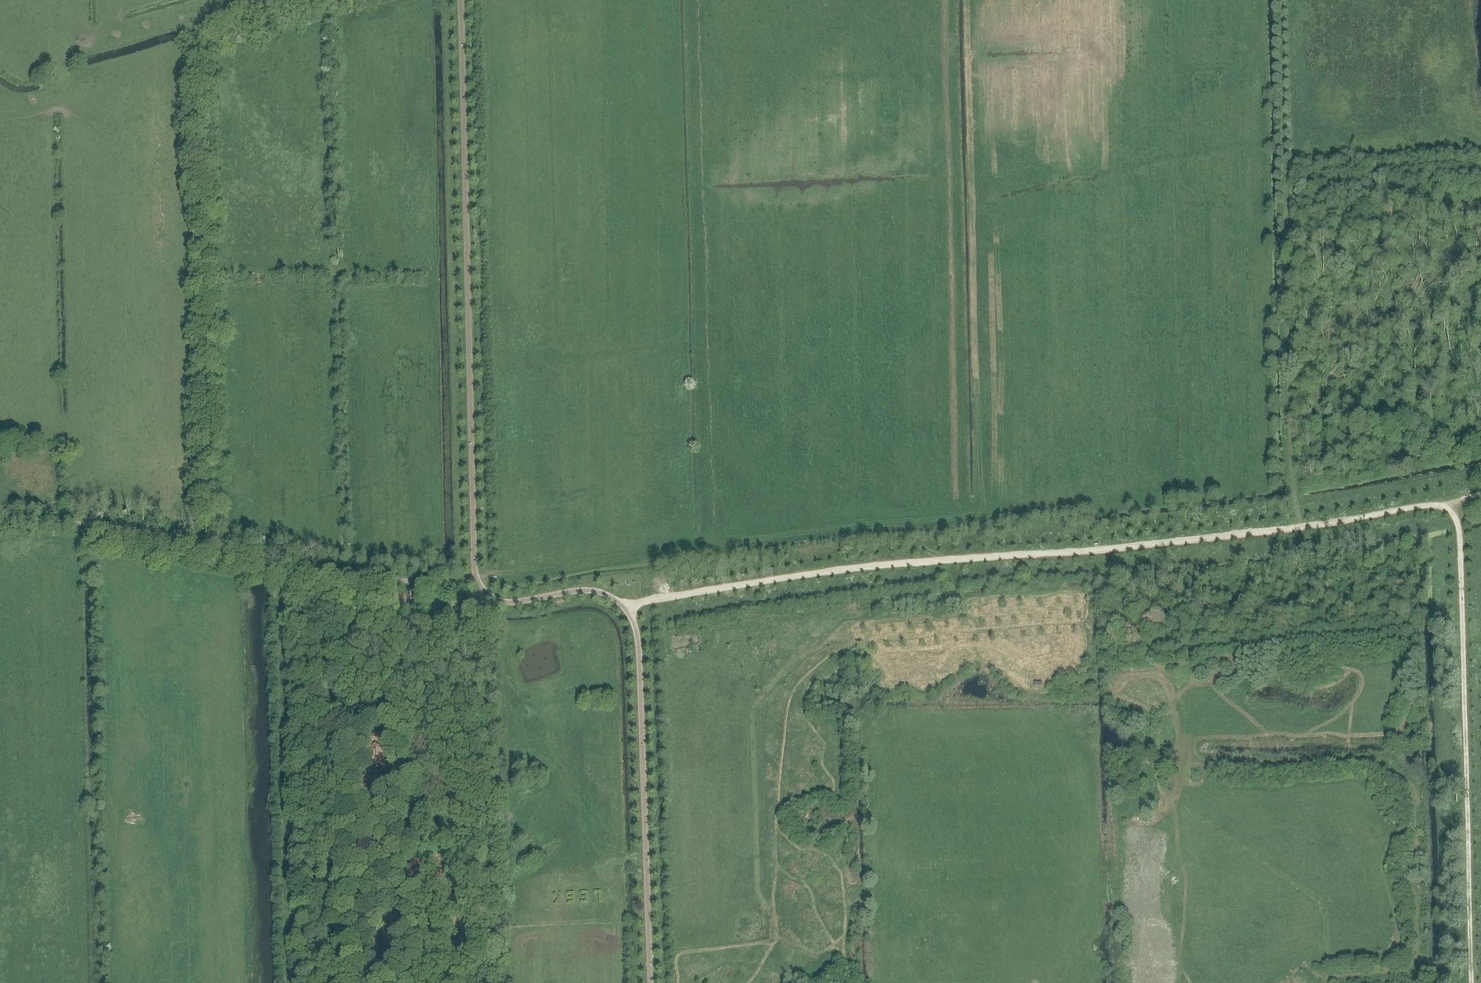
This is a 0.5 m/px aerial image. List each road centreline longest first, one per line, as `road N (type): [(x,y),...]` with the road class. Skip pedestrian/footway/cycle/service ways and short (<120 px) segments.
road 1 (track): [(1445,503),(1112,549),(869,566),(626,608)]
road 2 (track): [(475,605),(345,599),(328,612),(333,982)]
road 3 (track): [(1445,503),(1455,510),(1459,530),(1470,982)]

